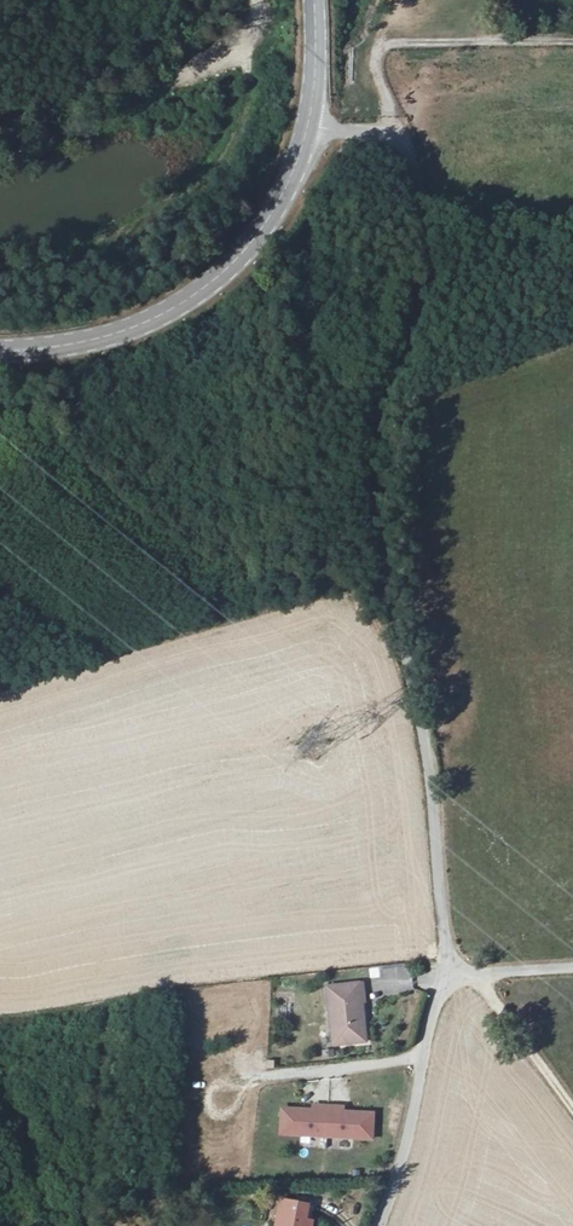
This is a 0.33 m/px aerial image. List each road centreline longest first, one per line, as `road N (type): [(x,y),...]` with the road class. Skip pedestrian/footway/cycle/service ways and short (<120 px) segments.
road 1 (unclassified): [(449,971),(422,734),(379,542),(373,466),(426,269),(421,219),(407,162),(390,139),(362,127),(315,128)]
road 2 (secondary): [(0,349),(57,348),(145,325),(215,285),(281,205),(315,128)]
road 3 (unclassified): [(378,1225),(449,971)]
road 4 (track): [(473,973),(572,1104)]
road 5 (secondary): [(315,128),(316,0)]
road 6 (unclassified): [(449,971),(572,968)]

